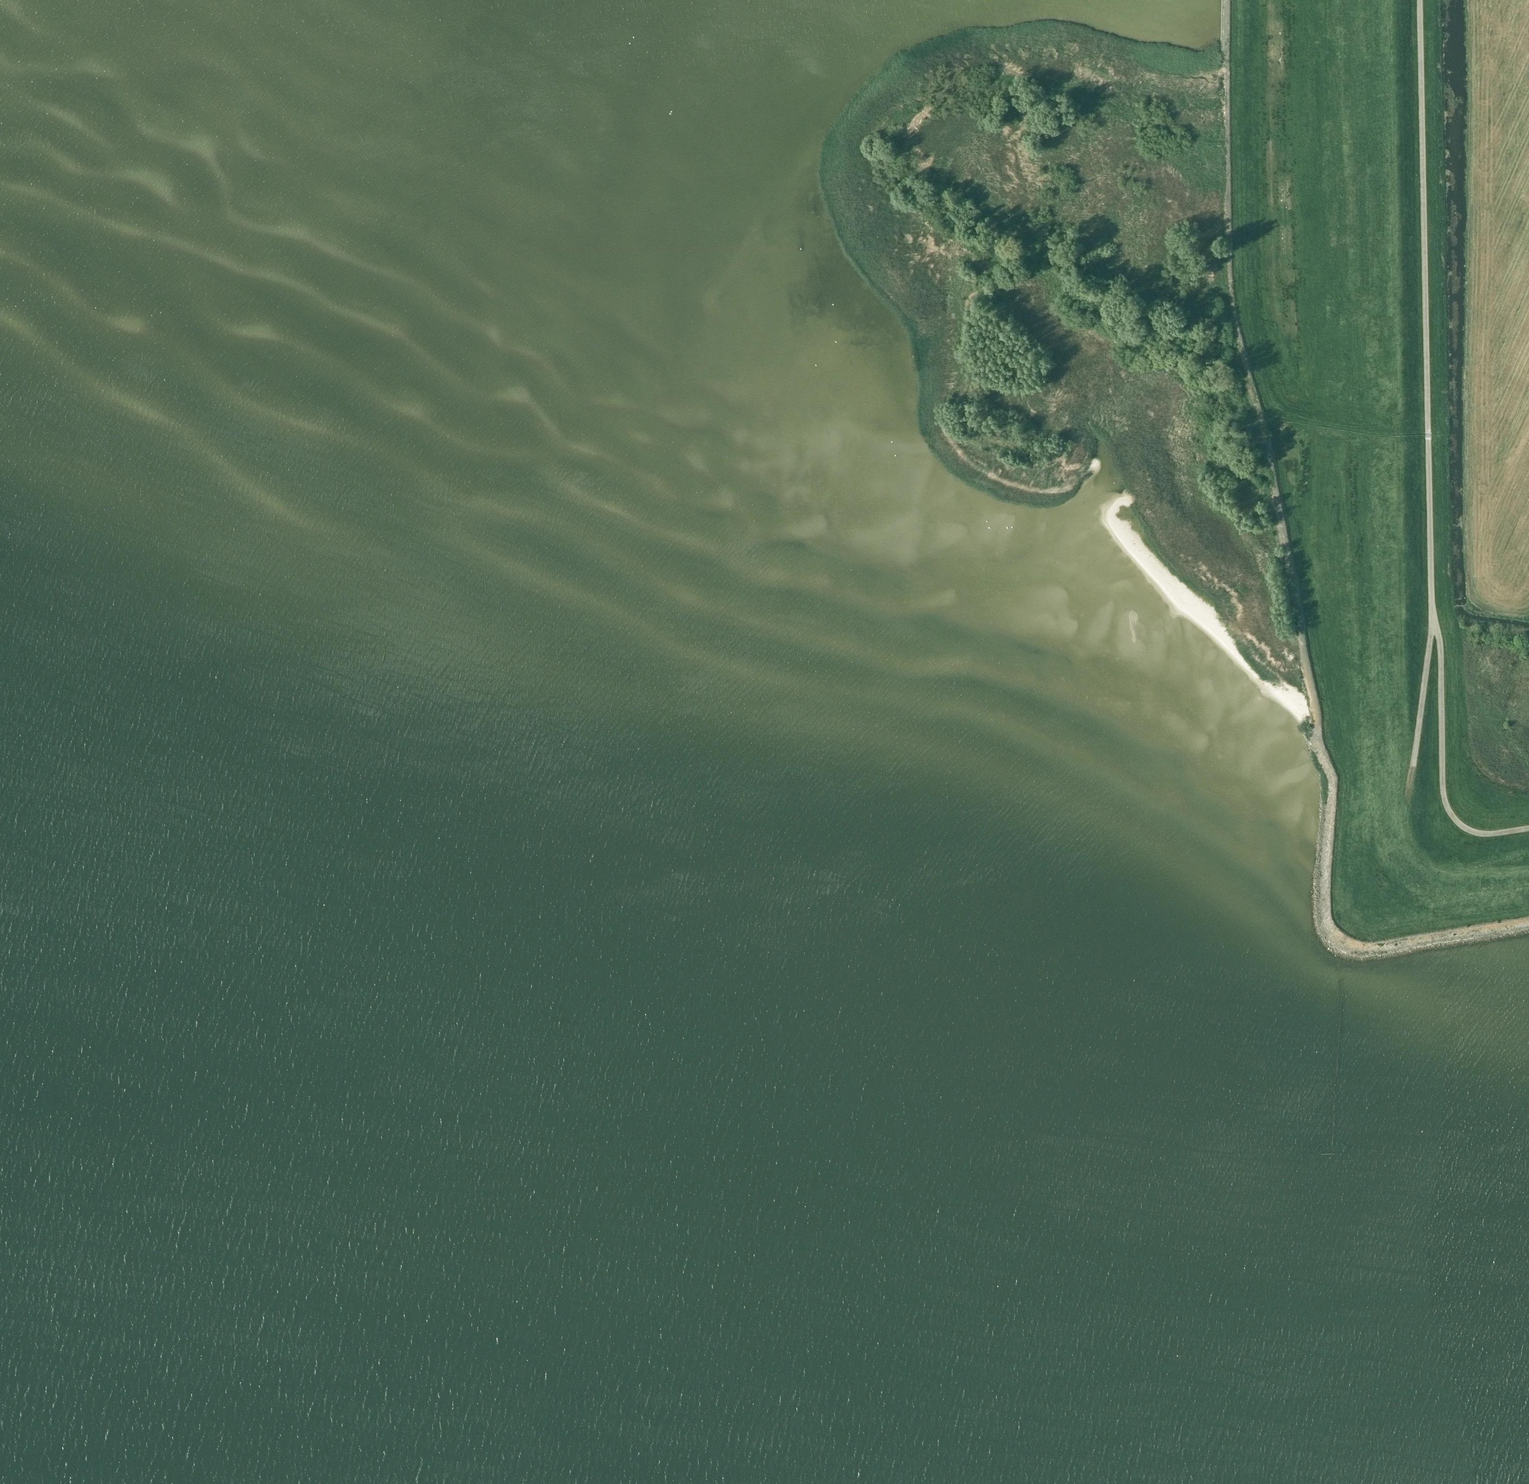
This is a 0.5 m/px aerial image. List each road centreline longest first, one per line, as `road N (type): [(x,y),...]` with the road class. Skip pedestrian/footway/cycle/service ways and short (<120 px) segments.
road 1 (unclassified): [(1432,620),(1419,0)]
road 2 (unclassified): [(1528,828),(1474,832),(1446,804),(1440,645),(1432,620)]
road 3 (unclassified): [(1413,766),(1432,620)]

